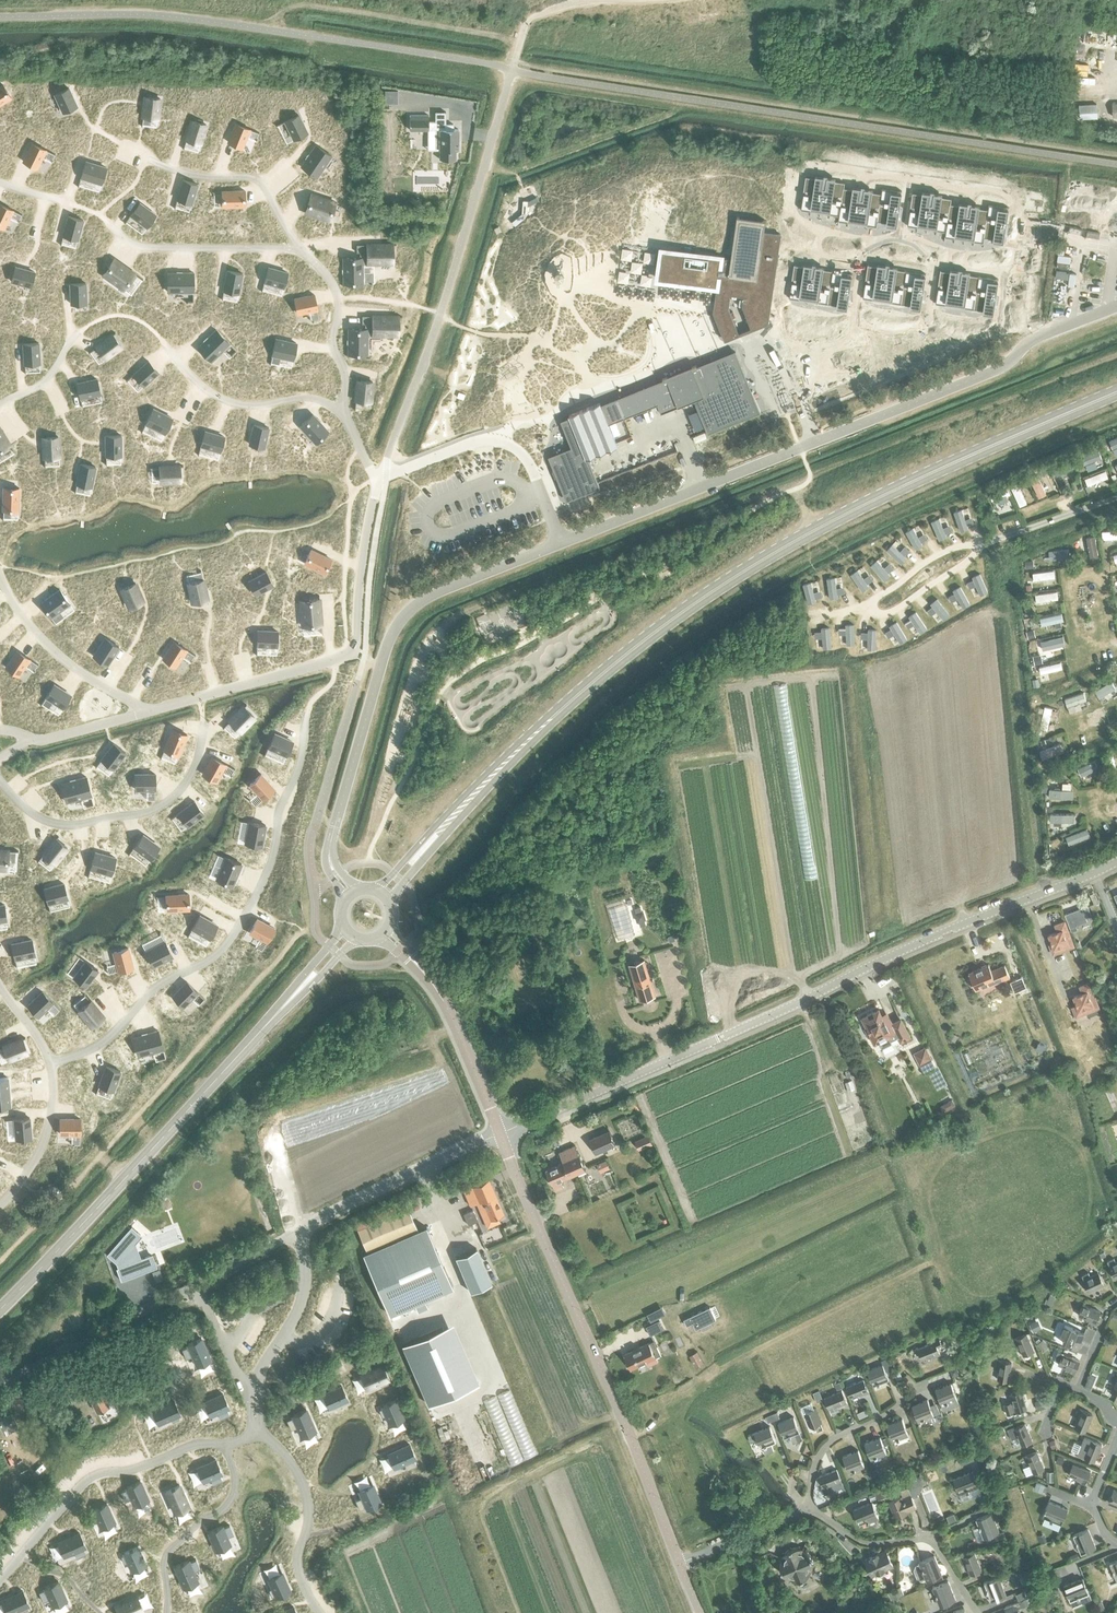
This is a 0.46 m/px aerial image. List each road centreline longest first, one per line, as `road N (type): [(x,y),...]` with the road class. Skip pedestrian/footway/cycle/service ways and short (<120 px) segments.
road 1 (unclassified): [(331,838),(387,644),(423,599),(998,369),(1052,331)]
road 2 (tertiary): [(383,894),(545,724),(663,624),(787,545),(907,482),(1116,392)]
road 3 (residential): [(500,1134),(1116,862)]
road 4 (unclassified): [(0,1387),(500,1134)]
road 5 (unclassified): [(700,1612),(500,1134)]
road 6 (tertiary): [(0,1308),(349,934)]
road 7 (track): [(1046,892),(1008,617),(996,615)]
road 8 (unclassified): [(500,1134),(453,1018),(426,972),(385,932)]
road 9 (track): [(484,165),(506,169),(545,159),(670,113),(679,97)]

